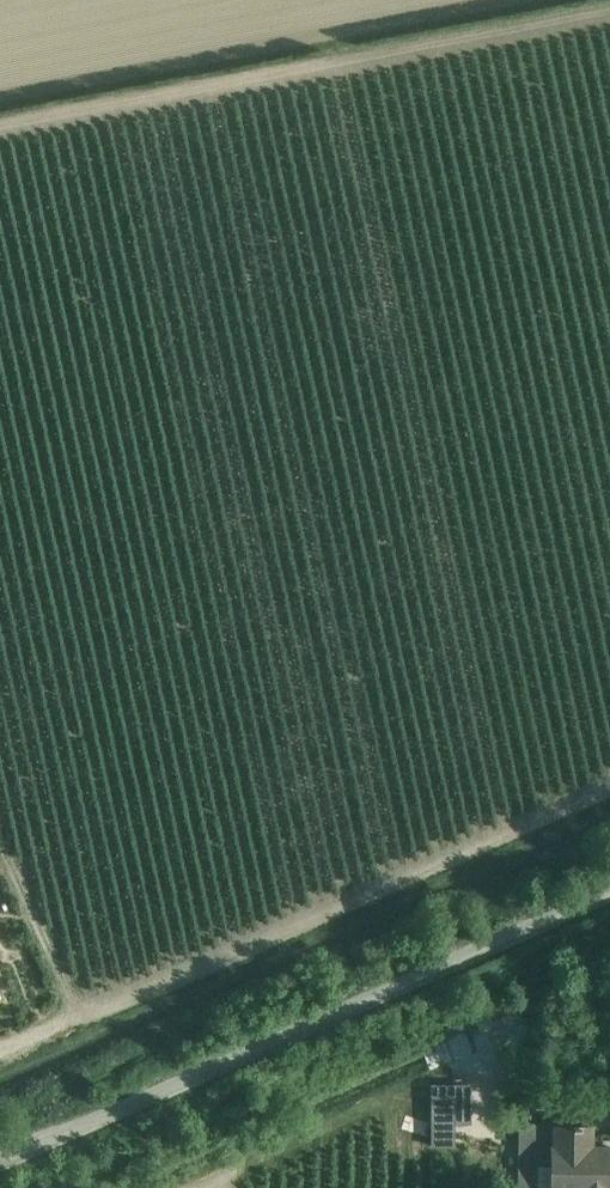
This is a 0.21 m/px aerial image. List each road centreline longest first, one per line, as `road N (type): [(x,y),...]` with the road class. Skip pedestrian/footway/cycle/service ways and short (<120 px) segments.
road 1 (unclassified): [(53,1143),(609,900)]

